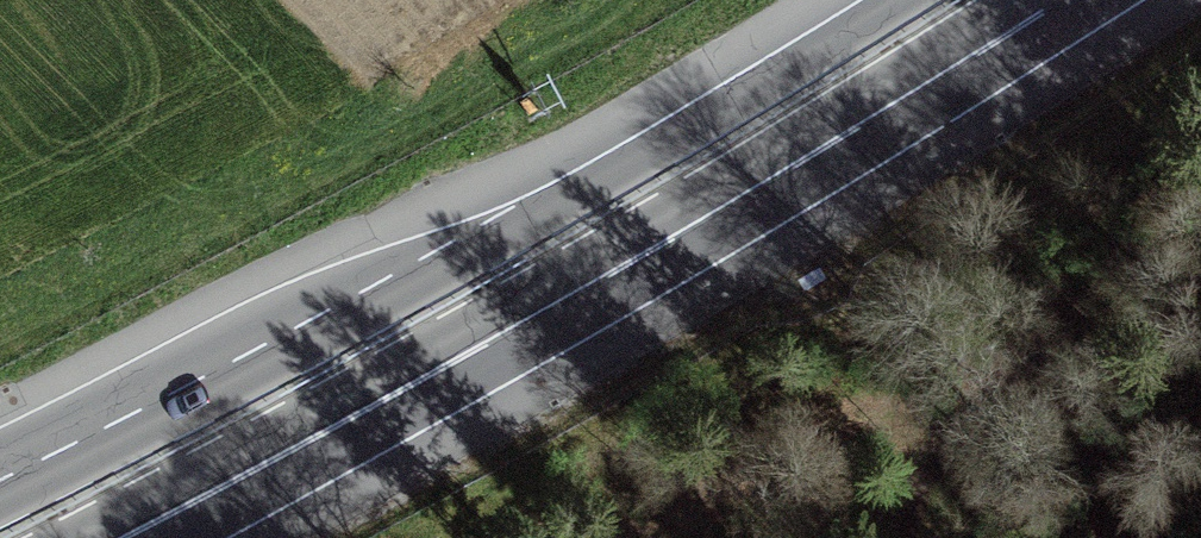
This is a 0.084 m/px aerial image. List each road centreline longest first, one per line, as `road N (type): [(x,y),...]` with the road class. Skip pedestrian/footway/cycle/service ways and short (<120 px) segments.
road 1 (trunk): [(903,0),(551,212),(98,456)]
road 2 (trunk): [(475,322),(1027,0)]
road 3 (trunk): [(68,537),(475,322)]
road 4 (track): [(1200,231),(995,449),(933,537)]
road 5 (trunk): [(180,537),(424,405),(475,322)]

